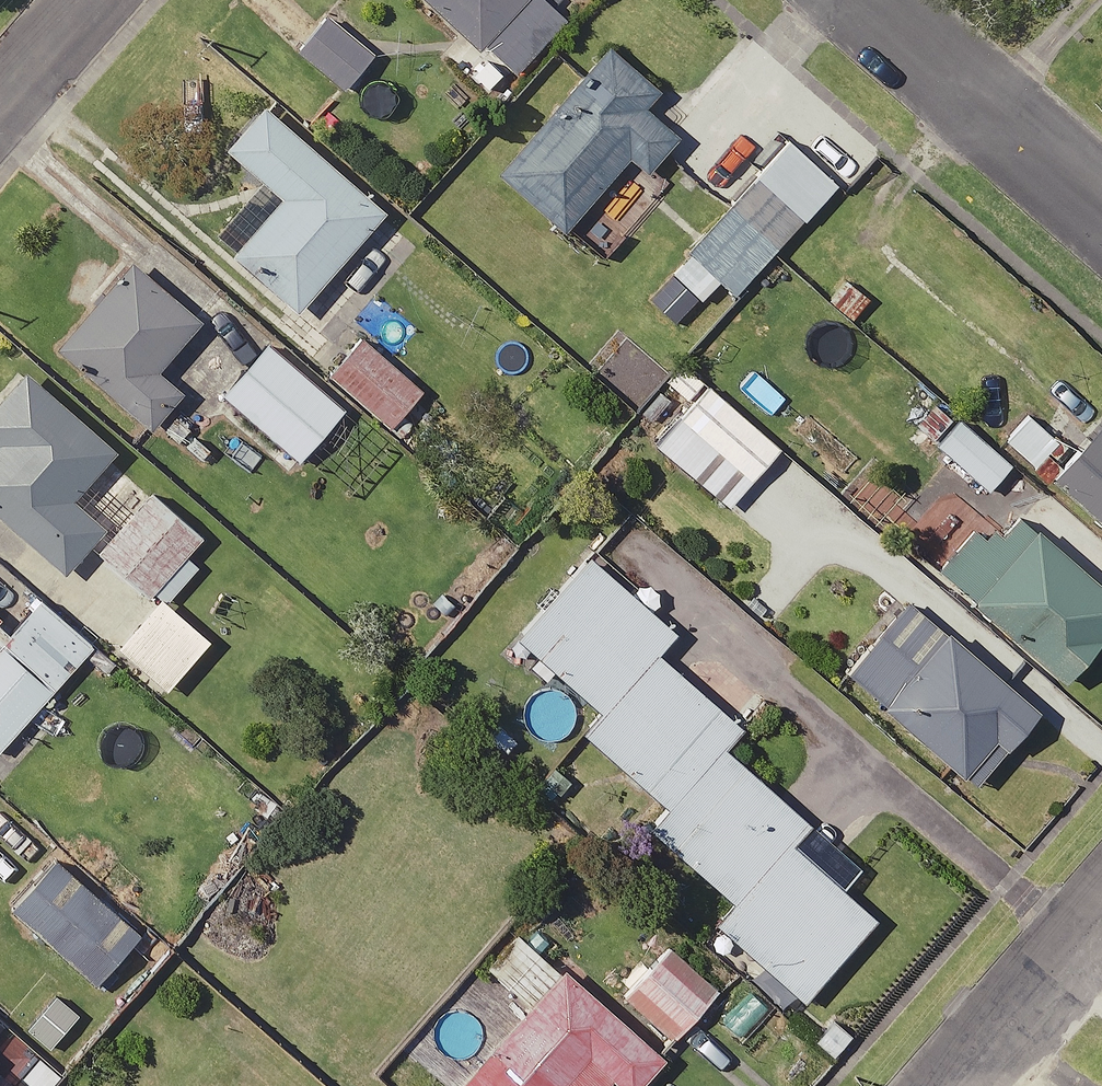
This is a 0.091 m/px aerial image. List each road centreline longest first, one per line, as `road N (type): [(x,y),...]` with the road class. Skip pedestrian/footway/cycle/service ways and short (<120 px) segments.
road 1 (residential): [(862,0),(1101,211)]
road 2 (residential): [(1101,923),(960,1085)]
road 3 (residential): [(92,0),(0,105)]

